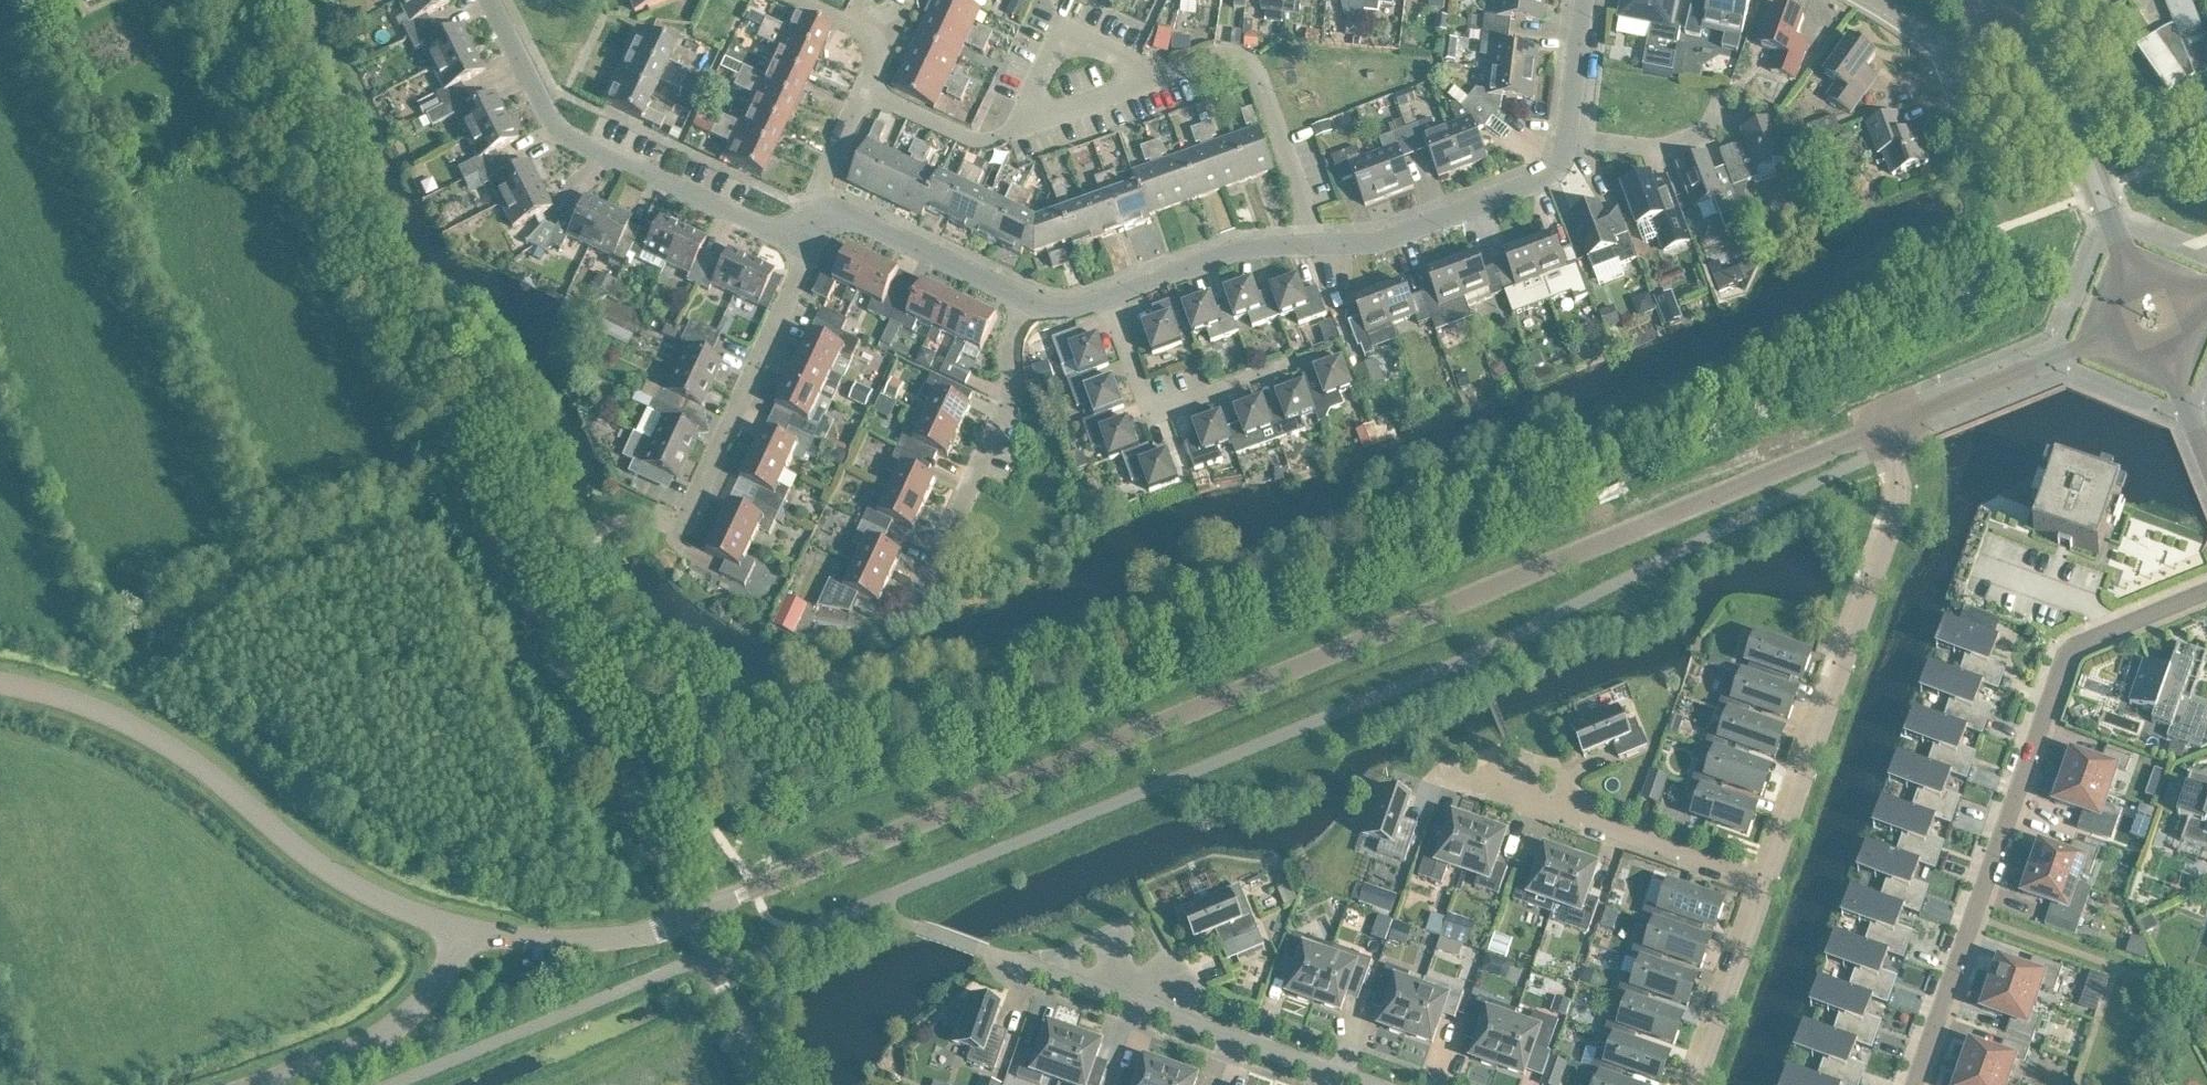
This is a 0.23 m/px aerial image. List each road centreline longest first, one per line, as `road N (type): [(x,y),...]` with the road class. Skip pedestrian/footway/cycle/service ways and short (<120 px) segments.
road 1 (residential): [(1882,431),(688,920)]
road 2 (unclassified): [(688,920),(228,0)]
road 3 (residential): [(1914,1084),(2065,657),(2206,593)]
road 4 (unclassified): [(461,930),(334,878),(172,747),(24,686),(0,684)]
road 5 (residential): [(1769,884),(1901,505),(1901,483),(1882,431)]
road 6 (residential): [(1363,1084),(979,951)]
road 7 (residential): [(792,239),(572,141),(552,121),(489,0)]
road 8 (residential): [(906,626),(1013,392),(1009,361),(1032,301)]
road 9 (residential): [(1769,884),(1439,775)]
road 10 (residential): [(678,541),(812,248),(792,239)]
road 11 (residential): [(1571,140),(1548,178),(1384,240),(1316,246)]
road 12 (residential): [(1166,76),(1215,56),(1250,63),(1316,246)]
road 13 (tertiary): [(2129,267),(2061,111),(1998,21)]
road 14 (residential): [(1296,366),(1153,417),(1109,298)]
road 15 (unclassified): [(461,930),(443,978),(400,1024),(355,1054),(262,1084)]
road 16 (residential): [(1032,301),(809,202)]
road 17 (residential): [(2096,344),(1882,431)]
road 18 (residential): [(1316,246),(1246,247),(1109,298)]
road 19 (residential): [(1020,131),(1066,36),(1166,76)]
road 20 (residential): [(1696,1084),(1769,884)]
road 21 (residential): [(1571,140),(1664,150),(1708,133),(1725,96)]
road 22 (residential): [(862,91),(979,144),(1020,131)]
road 23 (residential): [(1020,131),(1166,76)]
road 24 (residential): [(688,920),(622,940),(536,942)]
road 25 (residential): [(1583,0),(1571,140)]
road 26 (residential): [(770,1084),(709,961)]
road 27 (residential): [(809,202),(862,91)]

